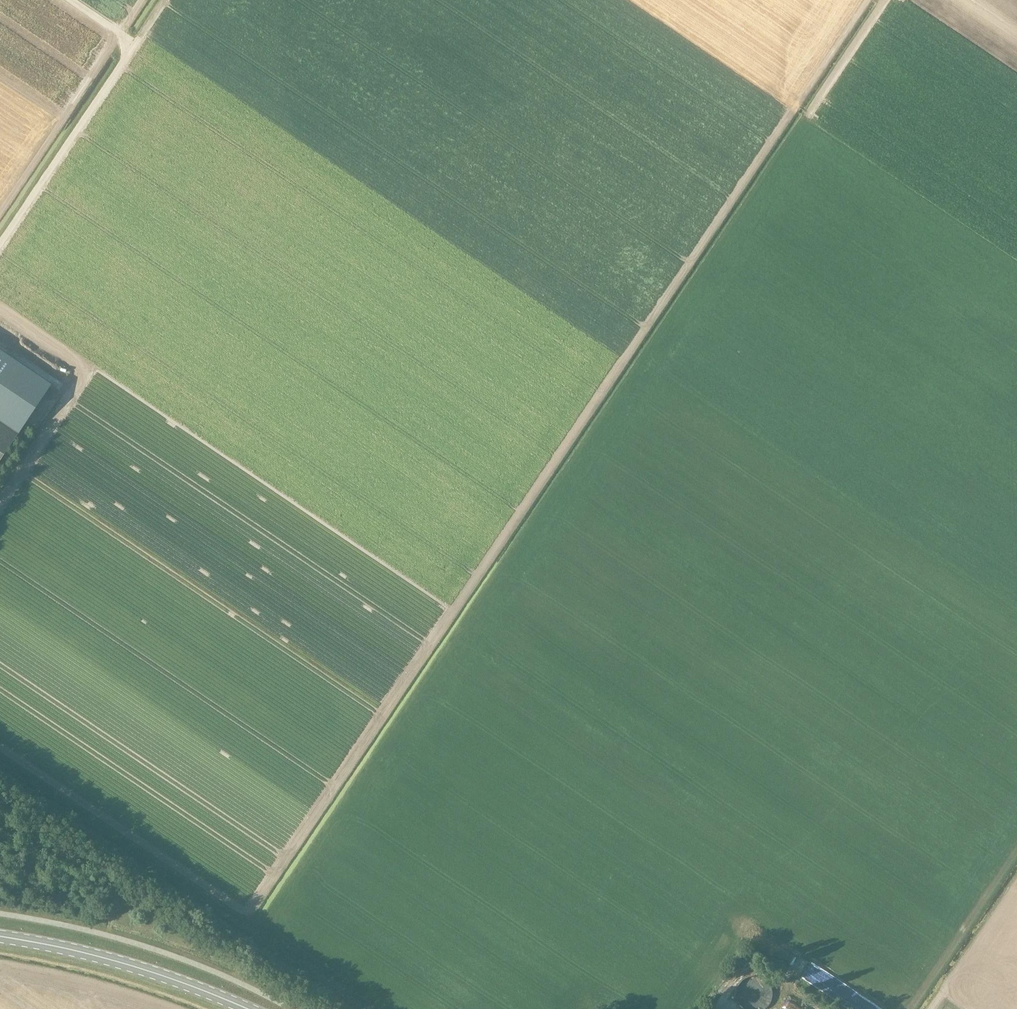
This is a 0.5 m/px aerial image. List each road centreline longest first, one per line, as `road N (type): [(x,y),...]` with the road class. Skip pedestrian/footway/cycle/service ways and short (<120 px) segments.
road 1 (secondary): [(247,1008),(114,961),(0,937)]

